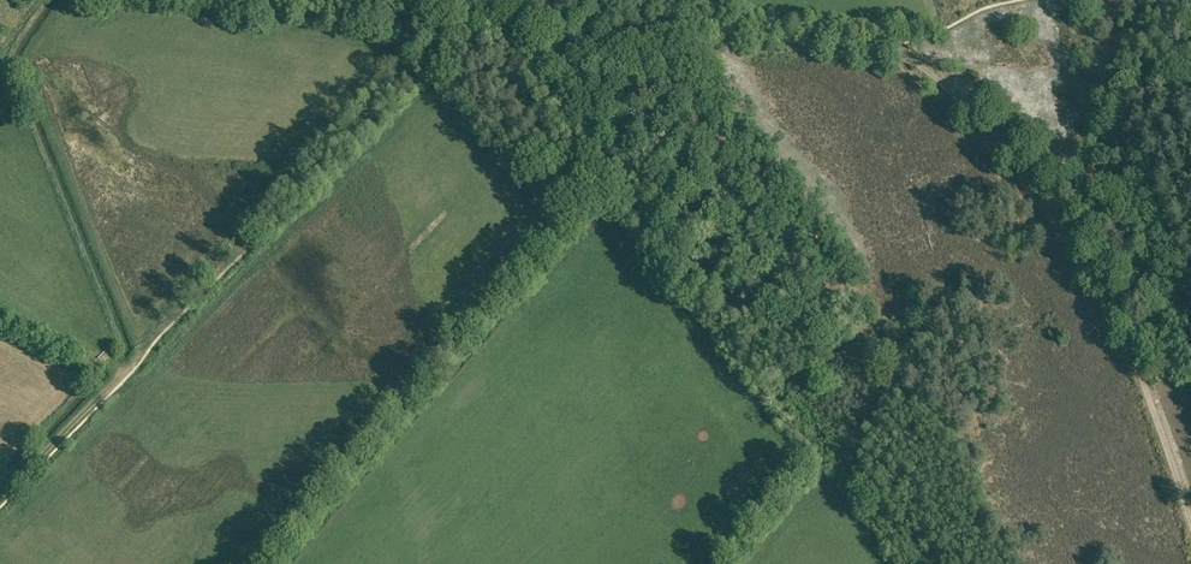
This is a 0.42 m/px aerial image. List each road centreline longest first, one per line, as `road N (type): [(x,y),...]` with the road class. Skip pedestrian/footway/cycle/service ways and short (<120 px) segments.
road 1 (track): [(887,49),(940,75),(980,114),(1073,241),(1127,346),(1190,526)]
road 2 (track): [(564,7),(887,49)]
road 3 (track): [(25,59),(137,345),(135,360)]
road 4 (track): [(135,360),(0,500)]

